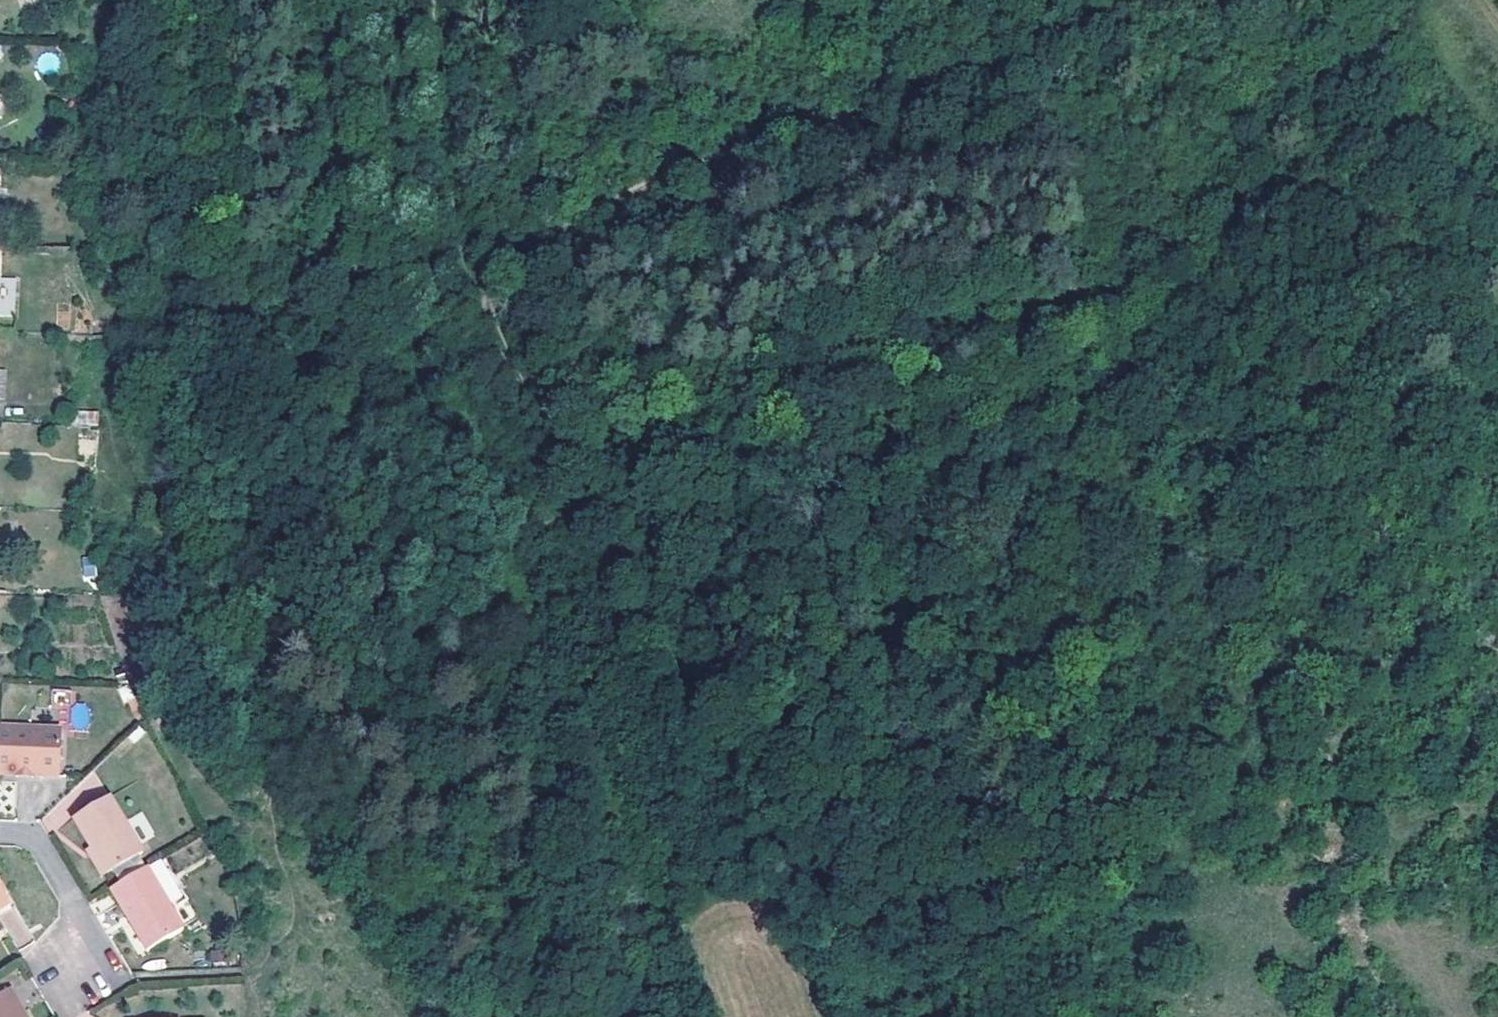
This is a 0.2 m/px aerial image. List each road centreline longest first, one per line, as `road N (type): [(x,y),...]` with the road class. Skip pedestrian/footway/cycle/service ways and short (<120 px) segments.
road 1 (track): [(816,1016),(771,858),(709,717),(598,507),(511,370),(486,311)]
road 2 (track): [(486,311),(494,273),(536,221),(730,149),(908,98),(1031,50),(1124,0)]
road 3 (track): [(486,311),(462,257),(434,0)]
road 4 (residential): [(86,925),(32,835),(0,834)]

